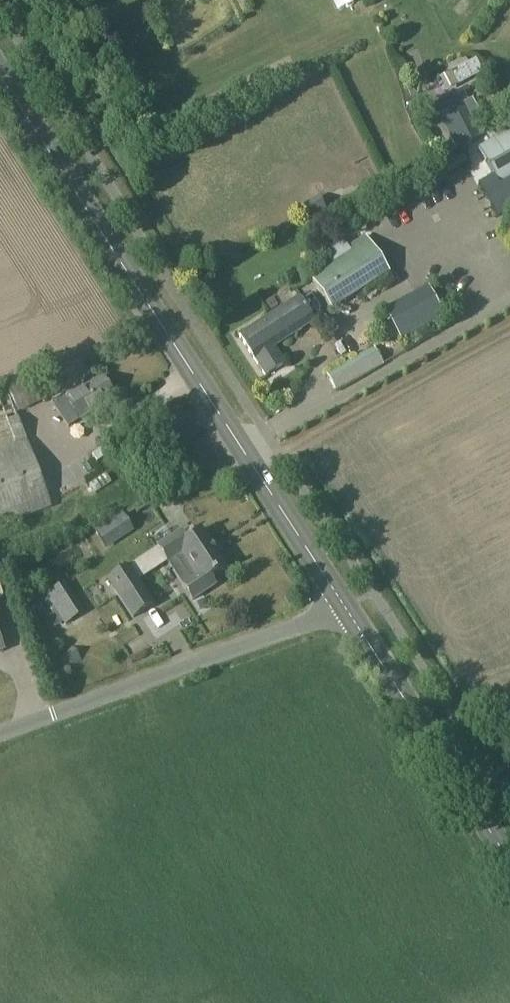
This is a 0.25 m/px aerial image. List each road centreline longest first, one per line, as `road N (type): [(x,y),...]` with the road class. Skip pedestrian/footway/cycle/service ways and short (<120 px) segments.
road 1 (secondary): [(343,607),(0,73)]
road 2 (unclassified): [(0,731),(343,607)]
road 3 (secondary): [(509,861),(343,607)]

